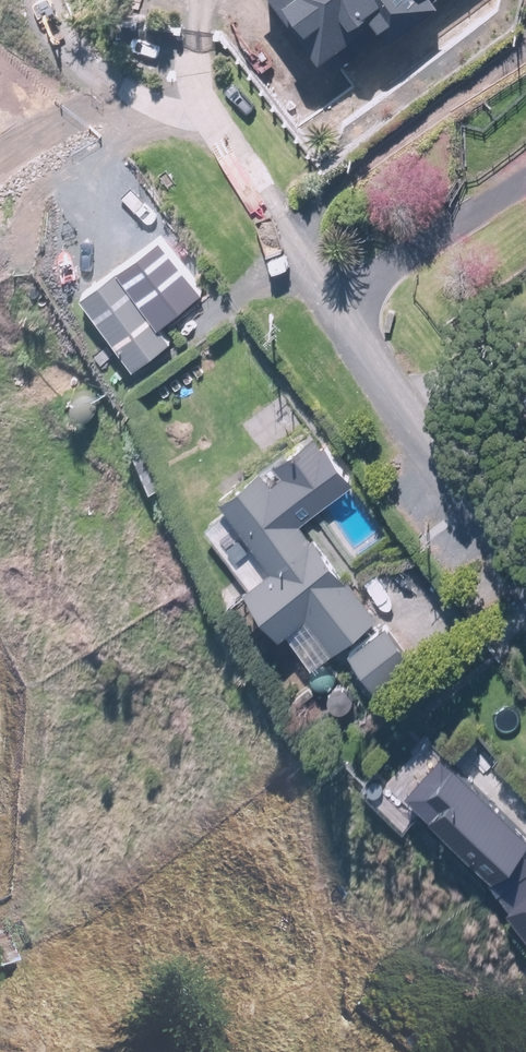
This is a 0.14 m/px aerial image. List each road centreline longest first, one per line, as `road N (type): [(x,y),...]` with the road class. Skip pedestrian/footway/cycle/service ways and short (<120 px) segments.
road 1 (unclassified): [(335,312),(417,433),(525,569)]
road 2 (unclassified): [(159,98),(203,102),(335,312)]
road 3 (residential): [(335,312),(525,181)]

